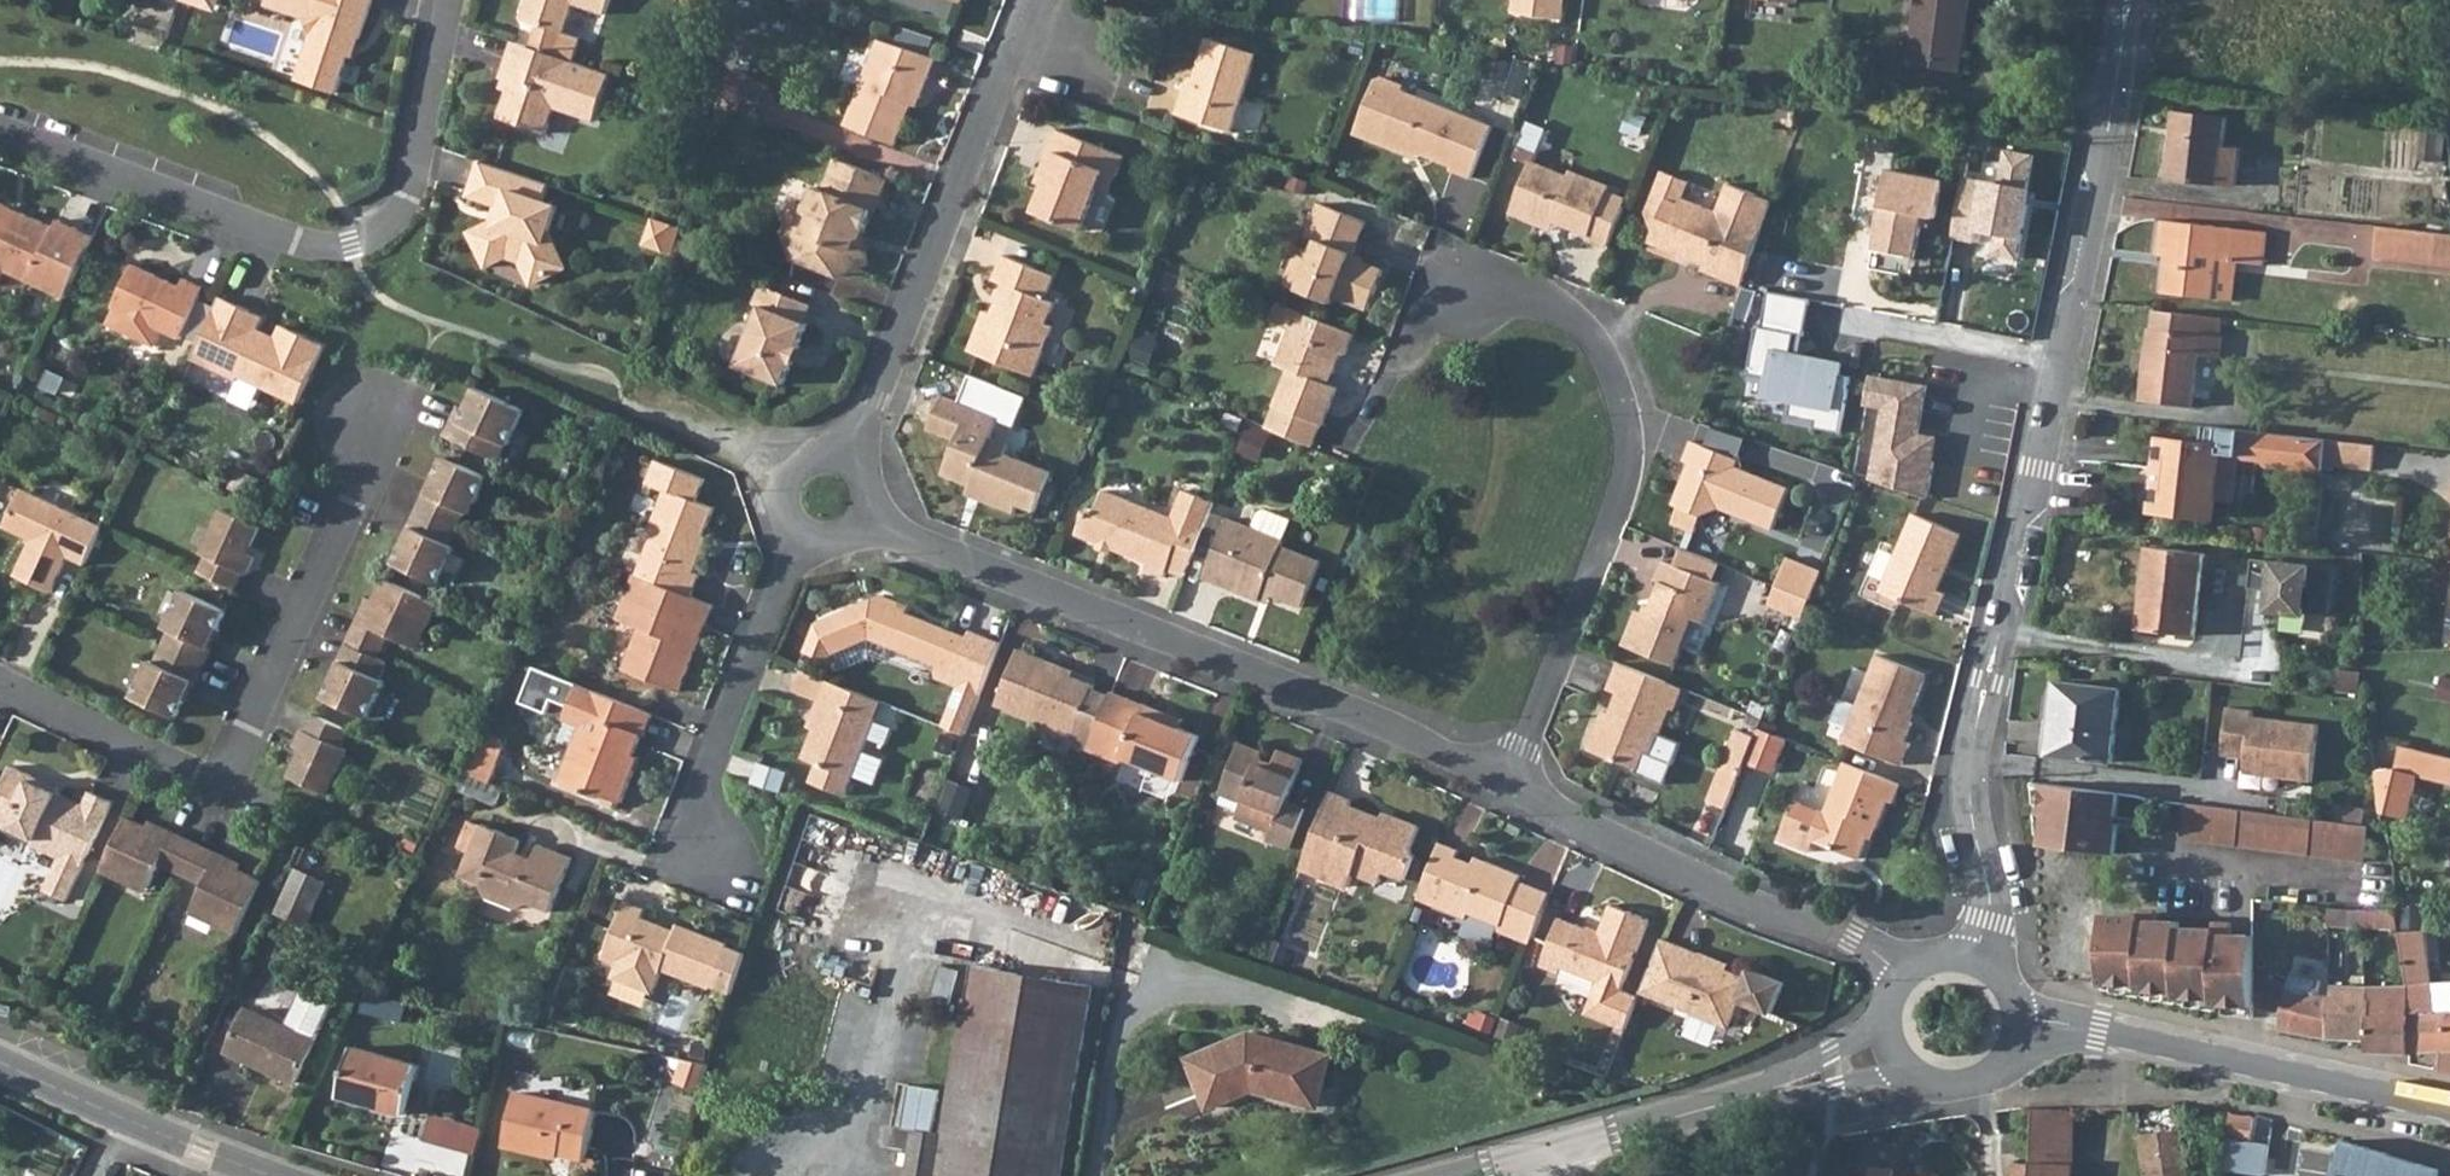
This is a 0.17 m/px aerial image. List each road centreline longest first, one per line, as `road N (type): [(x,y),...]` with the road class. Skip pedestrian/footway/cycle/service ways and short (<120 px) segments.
road 1 (residential): [(1981,957),(1988,888),(1968,796),(1973,744),(2020,564),(2095,201),(2125,0)]
road 2 (residential): [(868,509),(904,535),(1292,684),(1506,781)]
road 3 (residential): [(0,131),(293,236),(349,238),(393,212),(411,189),(451,0)]
road 4 (residential): [(0,679),(223,783),(360,478),(369,420)]
road 5 (residential): [(1506,781),(1611,517),(1628,433),(1606,360),(1584,328),(1558,306),(1511,290),(1465,291)]
road 6 (residential): [(1030,0),(850,456)]
road 7 (residential): [(1506,781),(1690,874),(1853,936),(1910,967)]
road 8 (tertiary): [(2020,1025),(2097,1033),(2449,1109)]
road 9 (residential): [(704,852),(696,789),(801,536)]
road 10 (tertiary): [(0,1060),(276,1175)]
road 11 (tertiary): [(1554,1151),(1763,1096)]
road 12 (tertiary): [(1763,1096),(1917,1075)]
road 13 (tertiary): [(1887,1005),(1831,1054),(1763,1096)]
road 14 (residential): [(850,456),(810,449),(779,476),(776,504),(801,536)]
road 15 (tertiary): [(1917,1075),(1949,1085),(1981,1079),(2000,1066),(2020,1025)]

